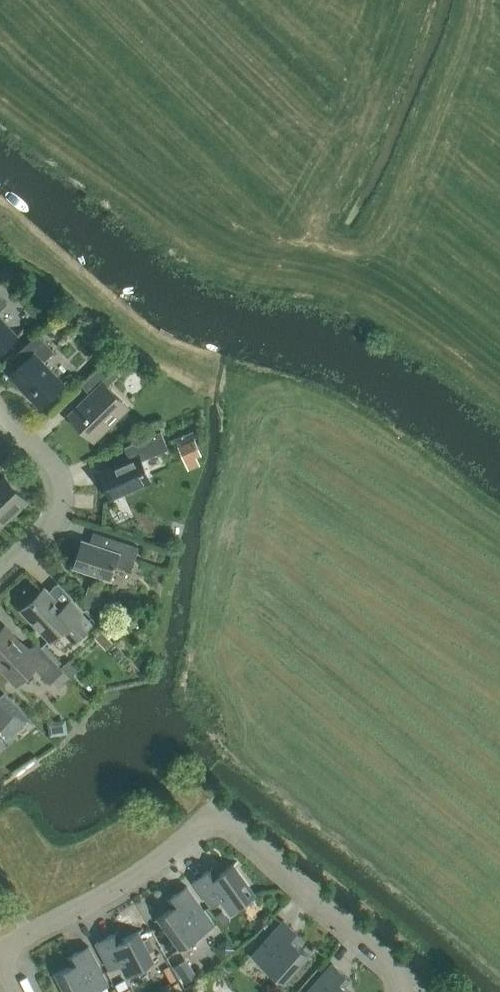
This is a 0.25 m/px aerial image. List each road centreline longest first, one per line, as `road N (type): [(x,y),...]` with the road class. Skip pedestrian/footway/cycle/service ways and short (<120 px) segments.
road 1 (residential): [(17,991),(1,959),(5,946),(147,868),(217,808),(416,986)]
road 2 (residential): [(0,578),(49,531),(62,505),(53,466),(0,410)]

